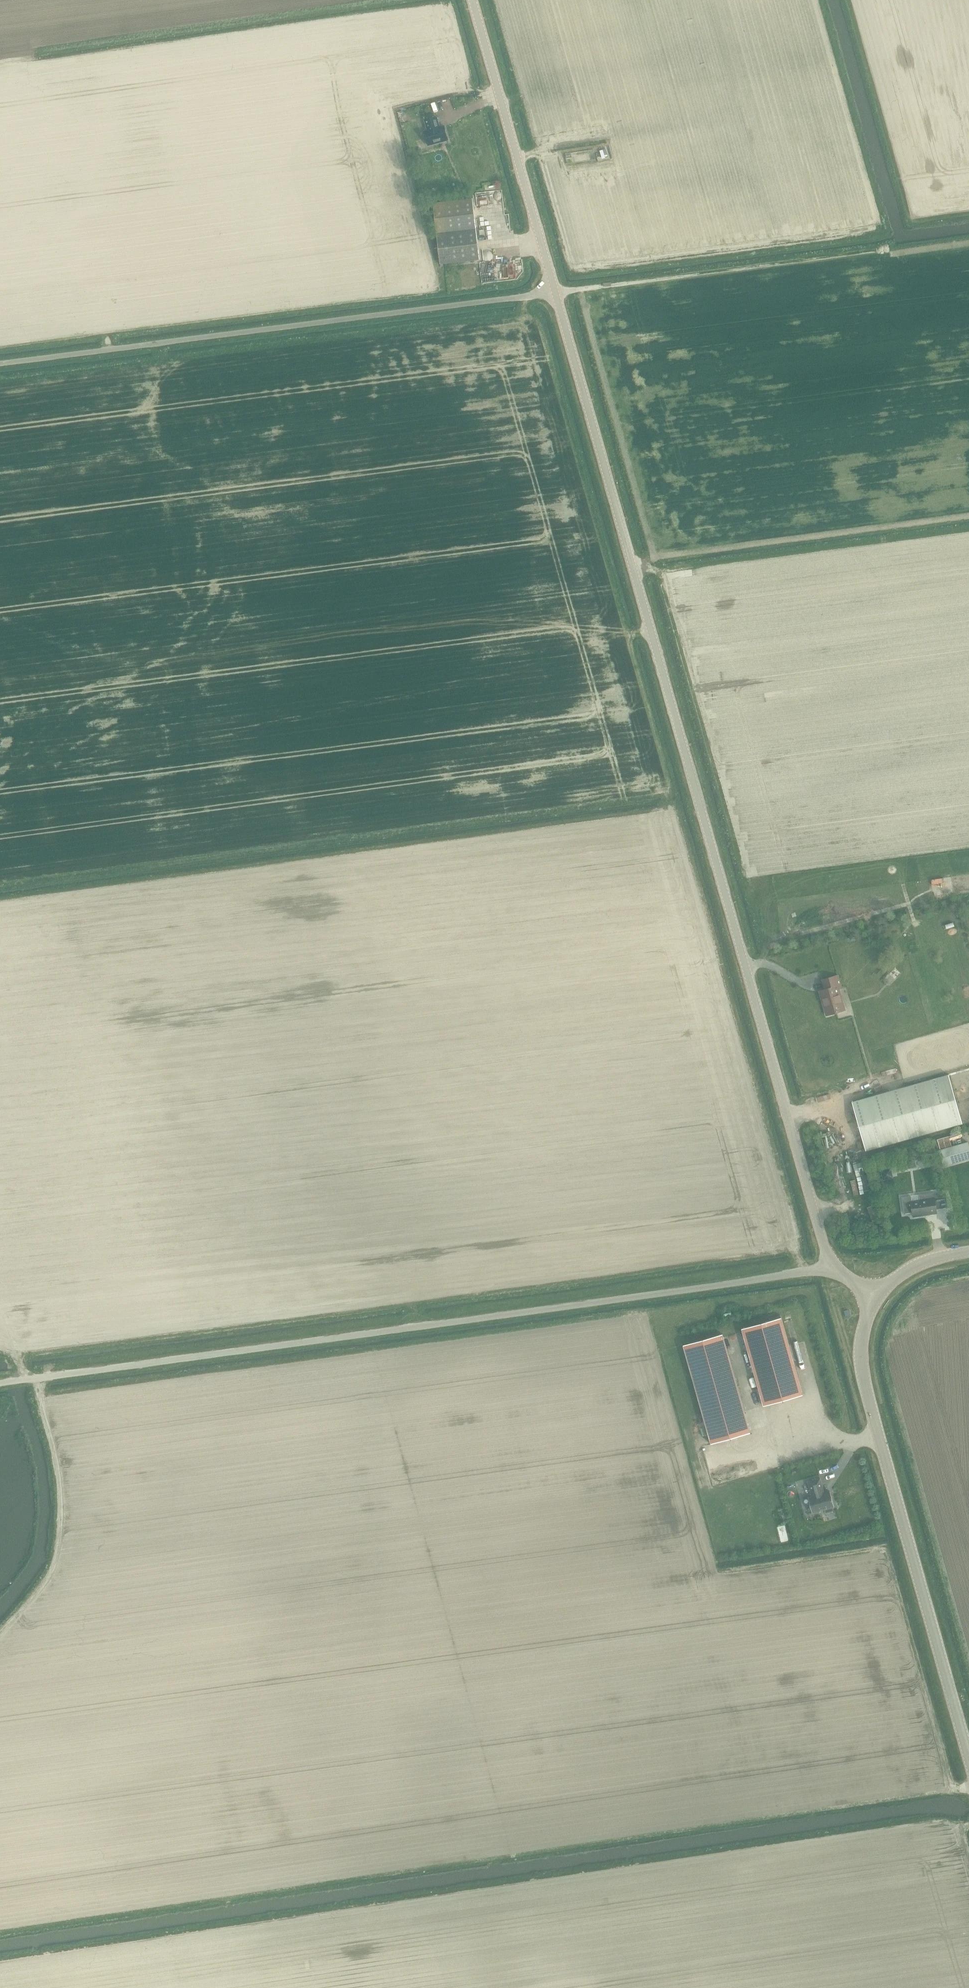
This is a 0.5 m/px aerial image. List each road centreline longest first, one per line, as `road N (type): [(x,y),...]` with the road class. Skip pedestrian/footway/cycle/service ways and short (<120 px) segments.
road 1 (tertiary): [(833,1267),(472,0)]
road 2 (track): [(0,364),(883,250)]
road 3 (unclassified): [(0,1383),(833,1267)]
road 4 (tertiary): [(968,1756),(863,1377),(861,1341),(875,1298)]

